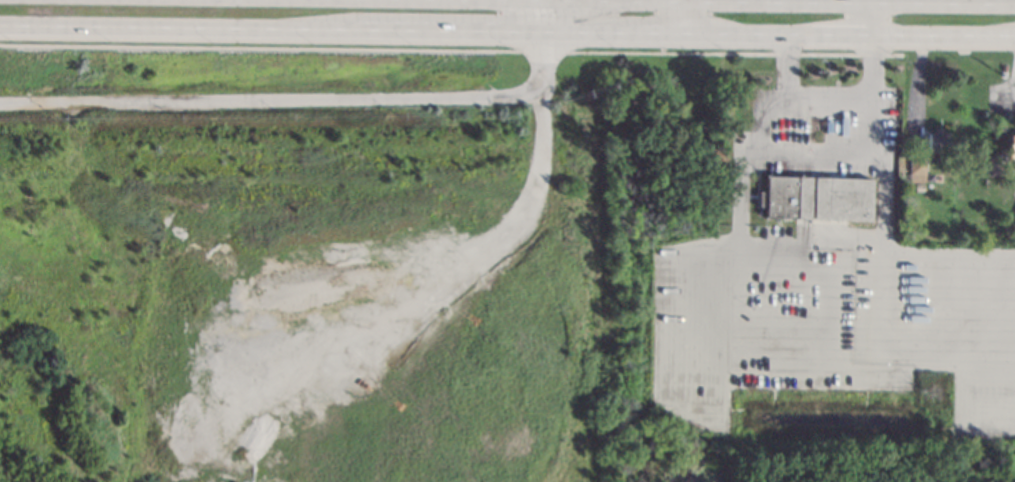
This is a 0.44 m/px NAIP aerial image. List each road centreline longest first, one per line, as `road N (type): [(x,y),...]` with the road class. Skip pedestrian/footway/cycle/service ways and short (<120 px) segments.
road 1 (secondary): [(0,25),(1014,35)]

